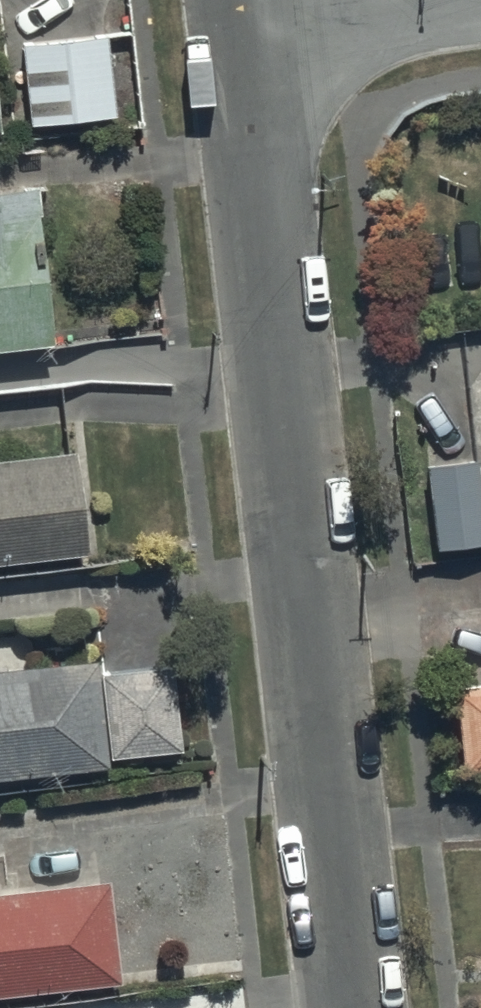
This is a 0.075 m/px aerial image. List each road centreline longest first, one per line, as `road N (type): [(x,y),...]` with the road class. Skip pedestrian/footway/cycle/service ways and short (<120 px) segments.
road 1 (residential): [(255,26),(355,1007)]
road 2 (residential): [(444,0),(255,26)]

